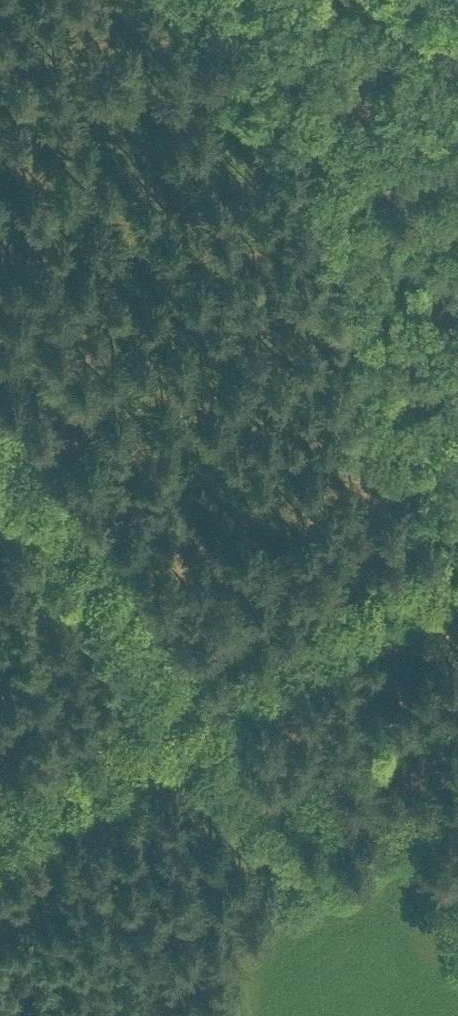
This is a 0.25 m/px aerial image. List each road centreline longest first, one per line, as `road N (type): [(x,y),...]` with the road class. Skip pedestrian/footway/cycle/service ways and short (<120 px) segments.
road 1 (track): [(310,872),(0,419)]
road 2 (track): [(0,794),(457,542)]

